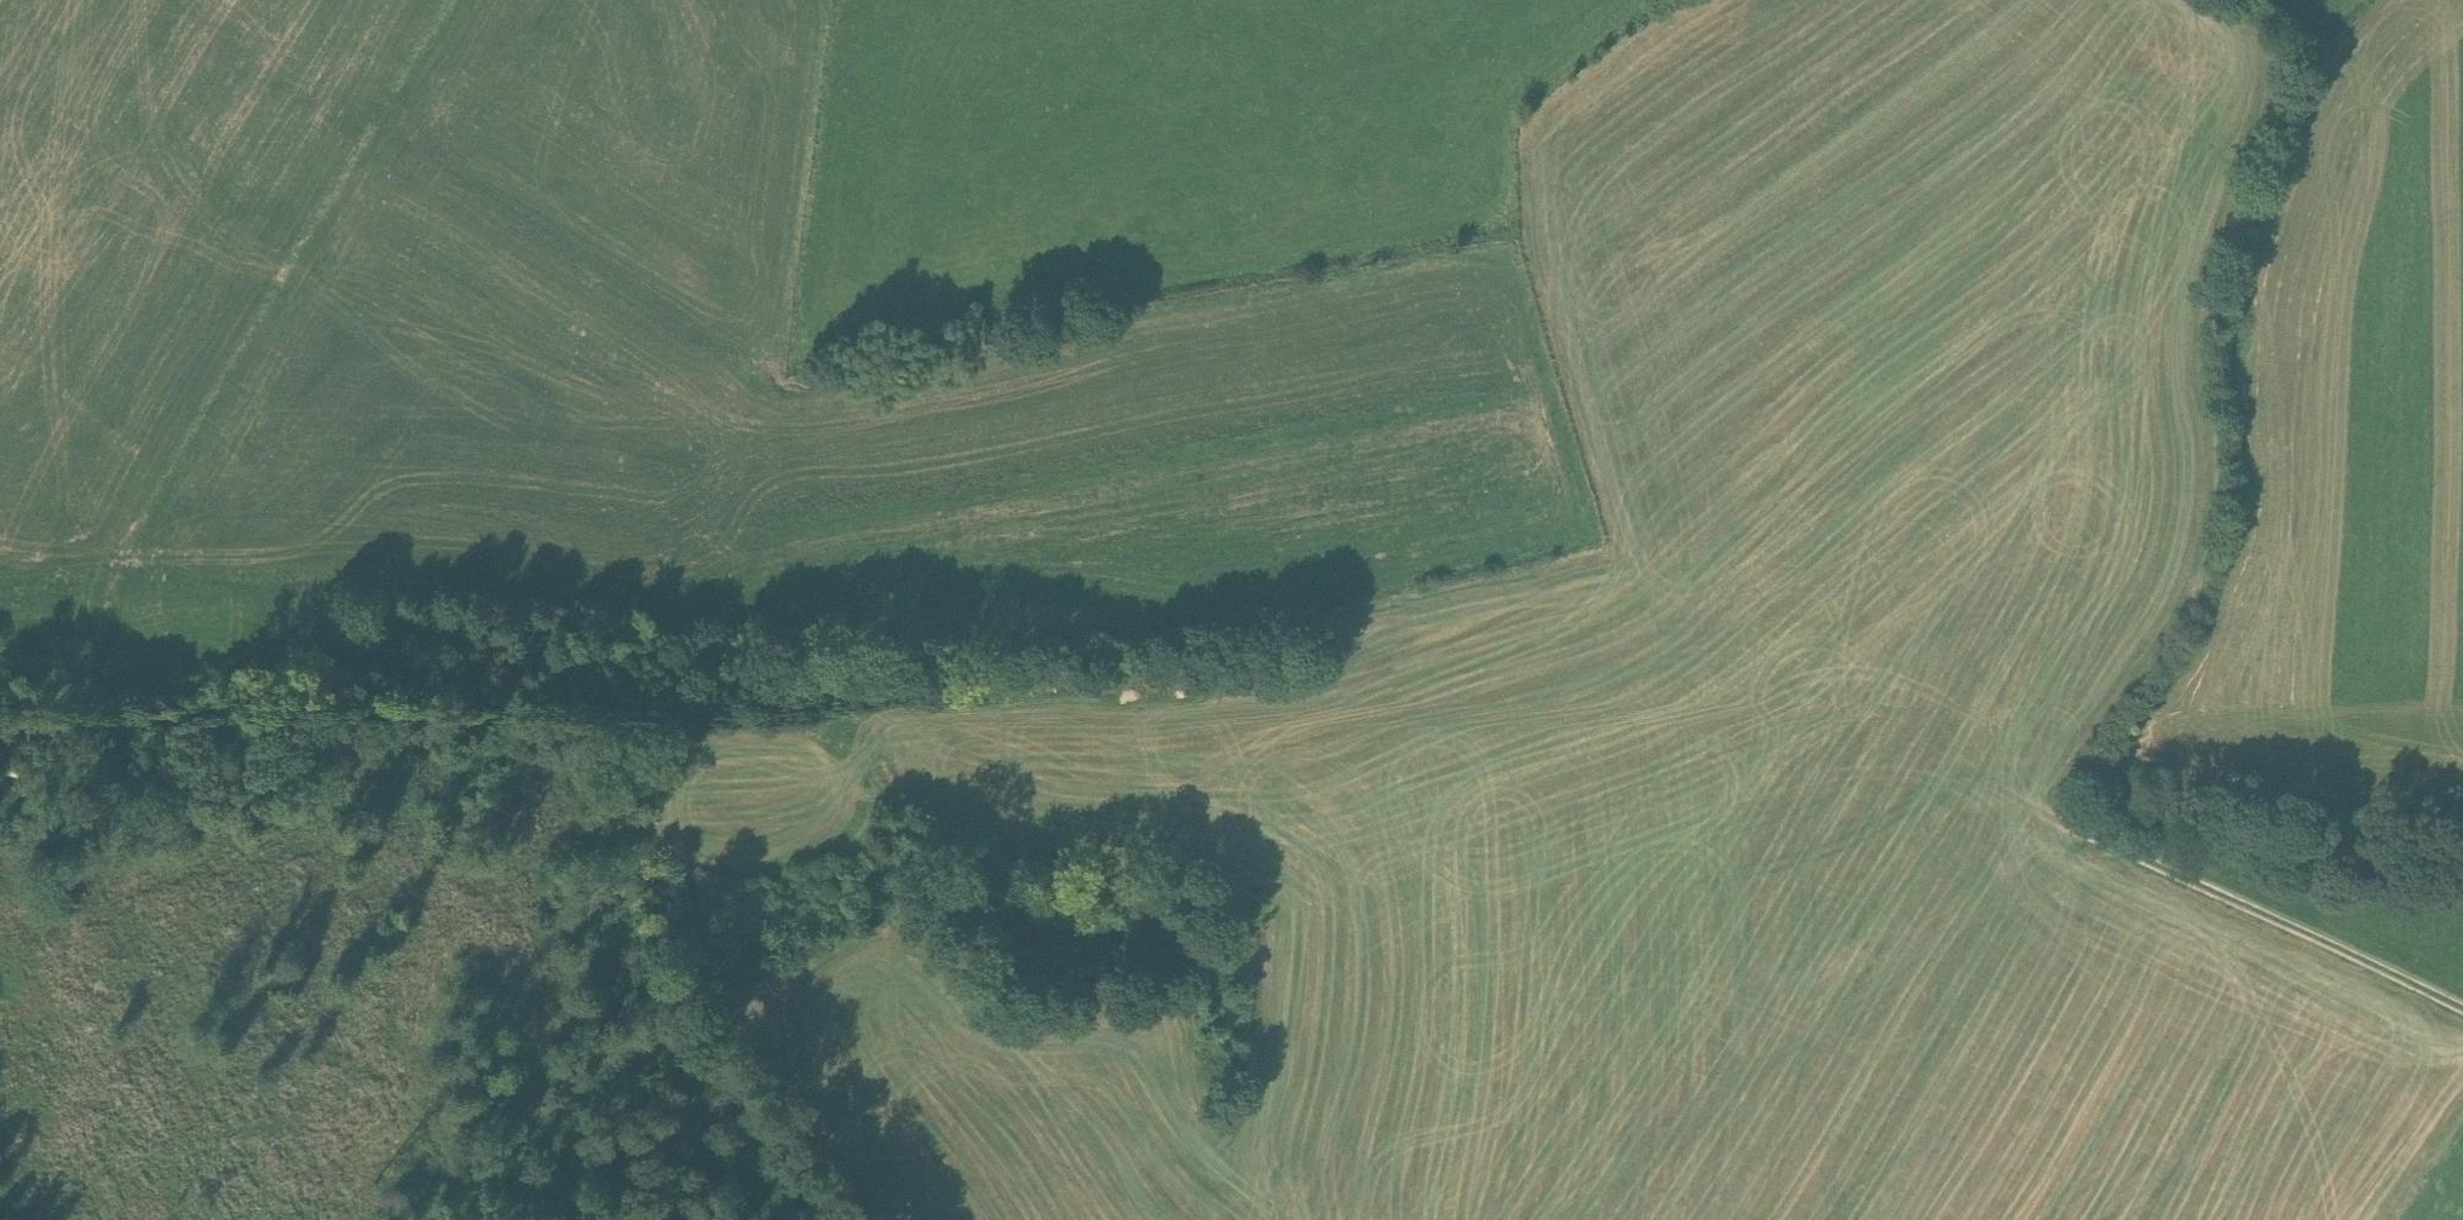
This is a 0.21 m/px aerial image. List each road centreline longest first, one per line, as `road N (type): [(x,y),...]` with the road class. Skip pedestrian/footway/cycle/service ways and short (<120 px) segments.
road 1 (track): [(2062,820),(2462,1011)]

